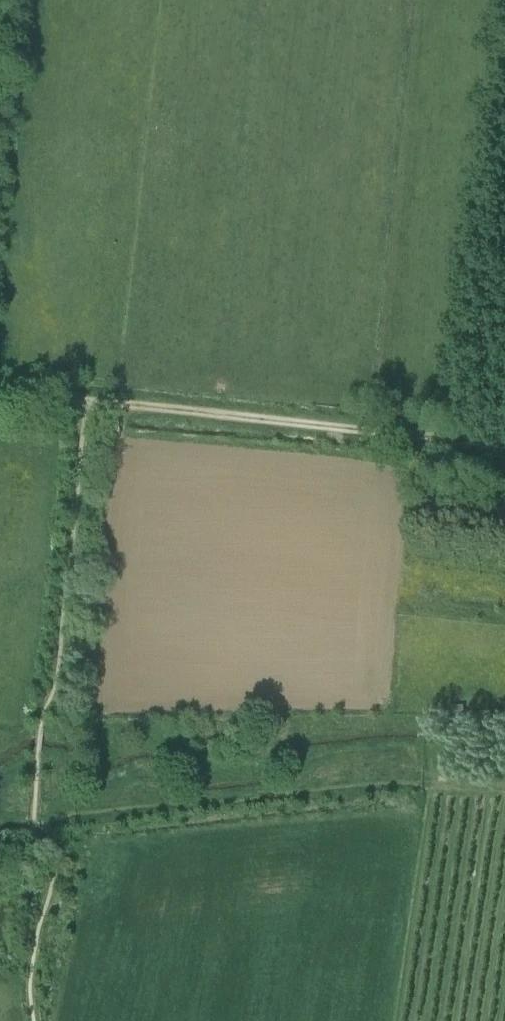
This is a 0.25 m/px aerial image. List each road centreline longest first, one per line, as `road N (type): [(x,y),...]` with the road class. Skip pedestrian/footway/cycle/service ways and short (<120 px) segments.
road 1 (track): [(504,450),(0,394)]

